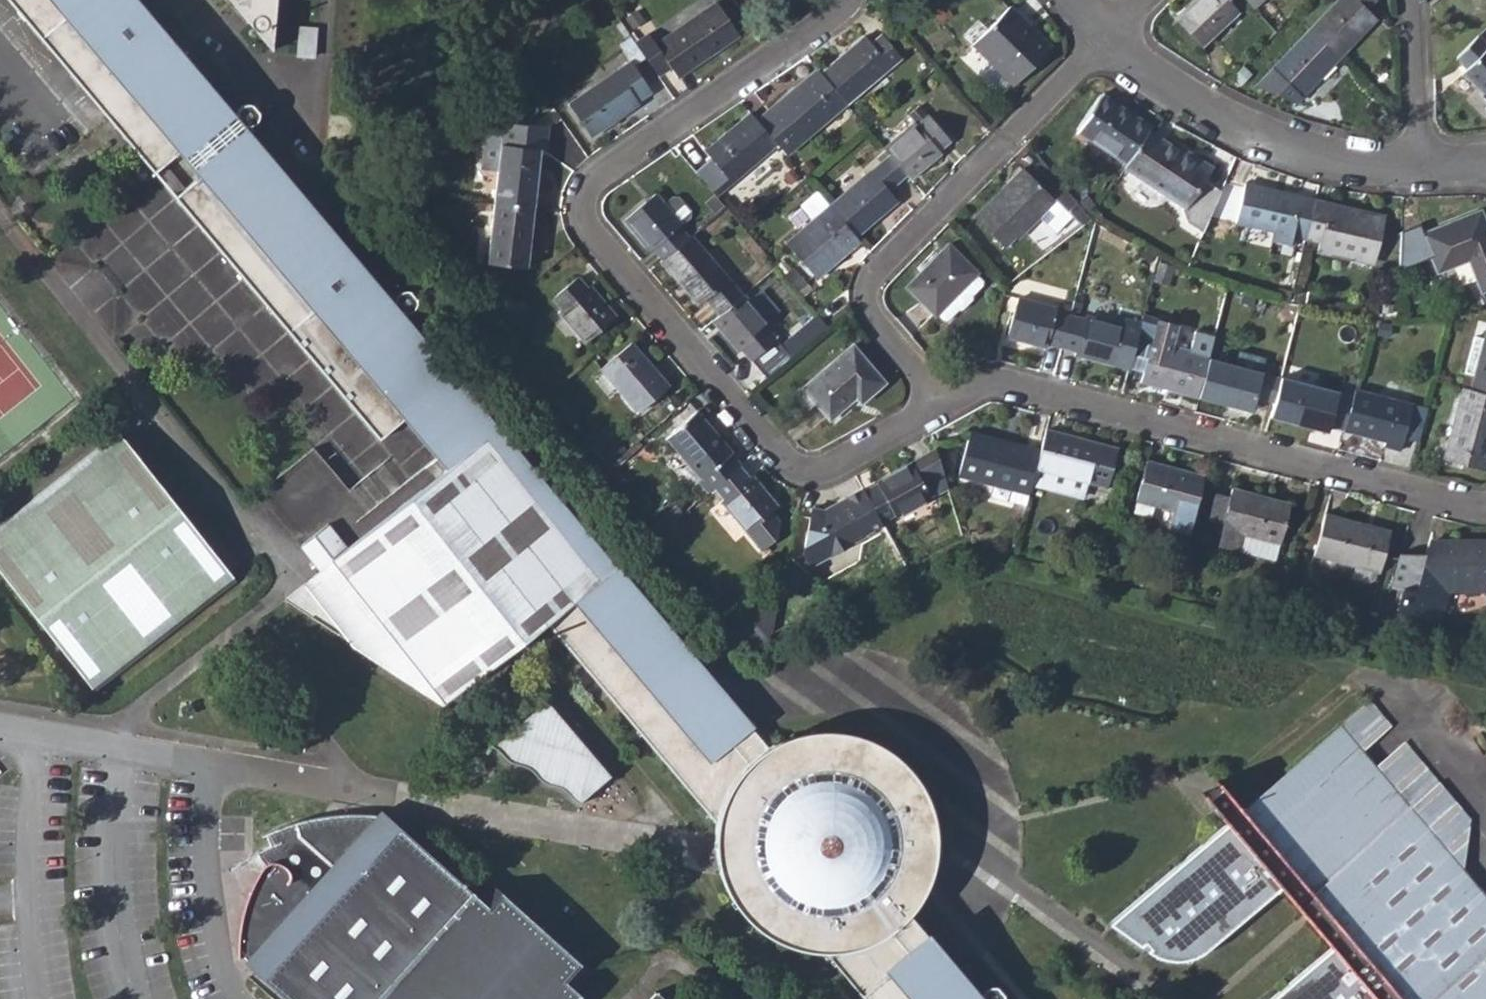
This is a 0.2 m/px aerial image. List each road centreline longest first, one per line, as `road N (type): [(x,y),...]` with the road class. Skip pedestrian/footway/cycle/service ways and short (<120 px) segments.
road 1 (residential): [(938,407),(825,472),(778,461),(585,228),(579,201),(593,179),(844,0)]
road 2 (residential): [(1485,507),(1005,386),(938,407)]
road 3 (residential): [(1105,34),(876,272),(869,316),(938,407)]
road 4 (residential): [(1105,34),(1195,109),(1254,138),(1344,167),(1419,172)]
road 5 (residential): [(1410,0),(1419,172)]

